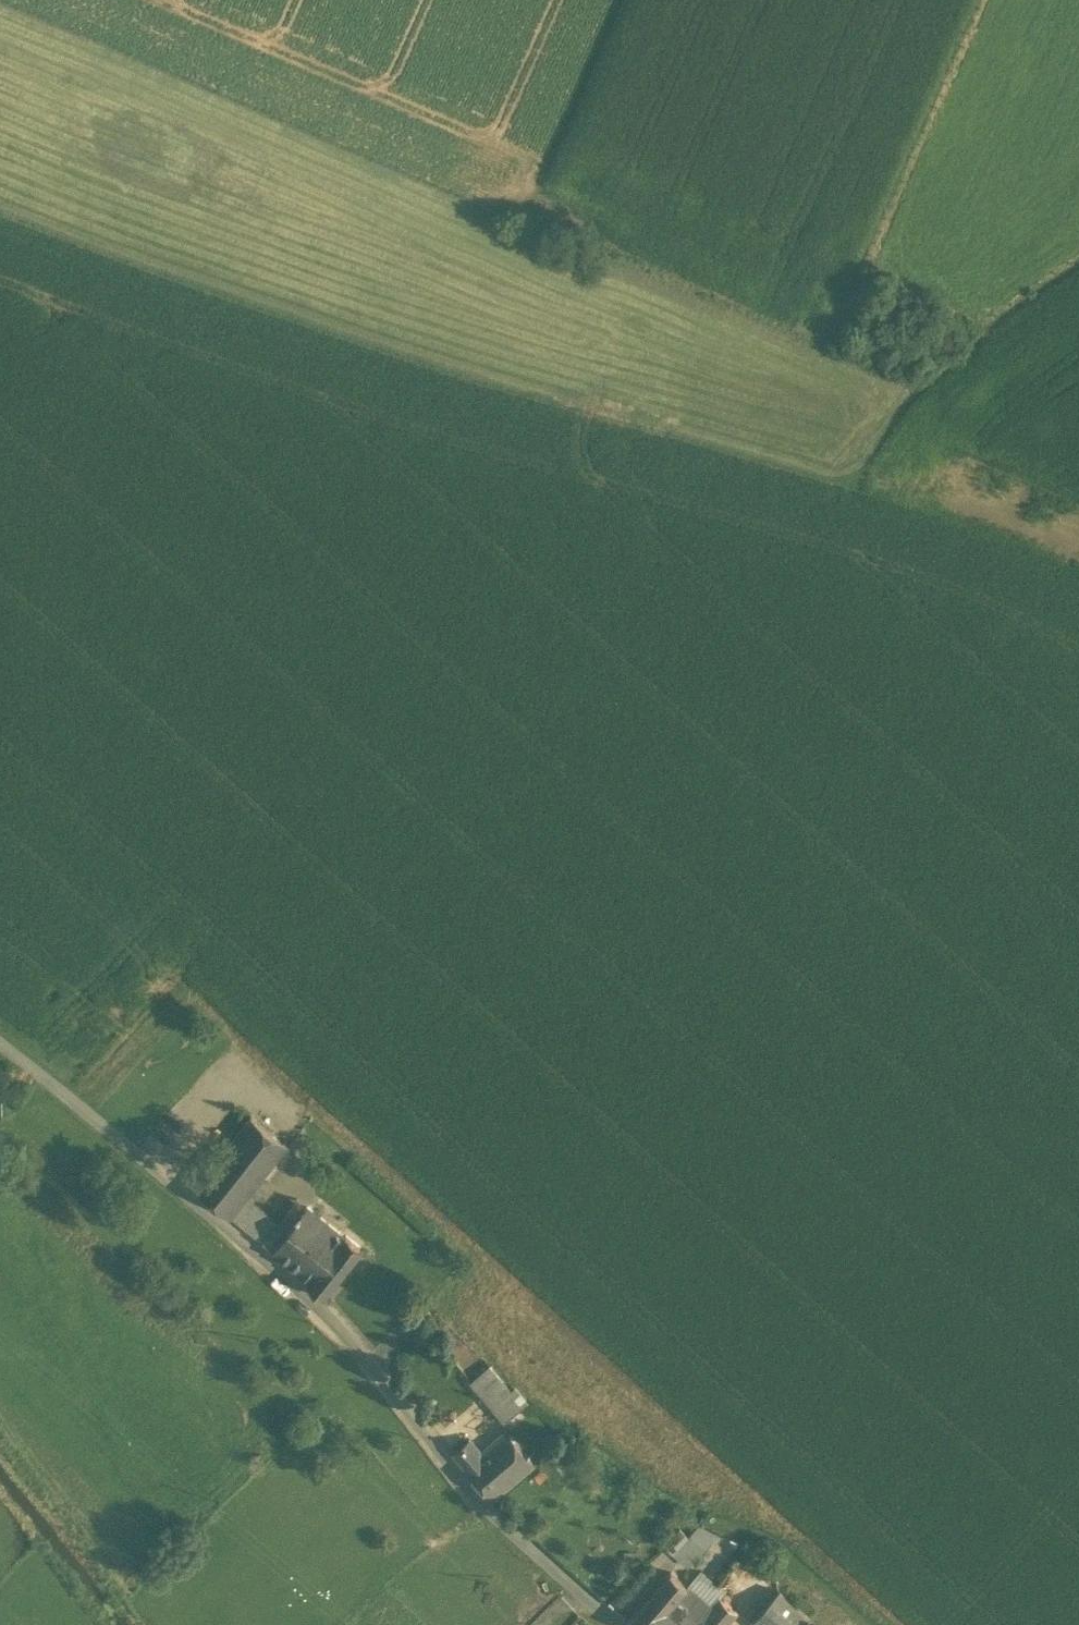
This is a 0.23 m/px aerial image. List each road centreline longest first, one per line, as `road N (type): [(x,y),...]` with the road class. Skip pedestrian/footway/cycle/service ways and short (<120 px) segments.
road 1 (residential): [(617,1624),(538,1559),(443,1461),(351,1346),(135,1146),(0,1047)]

